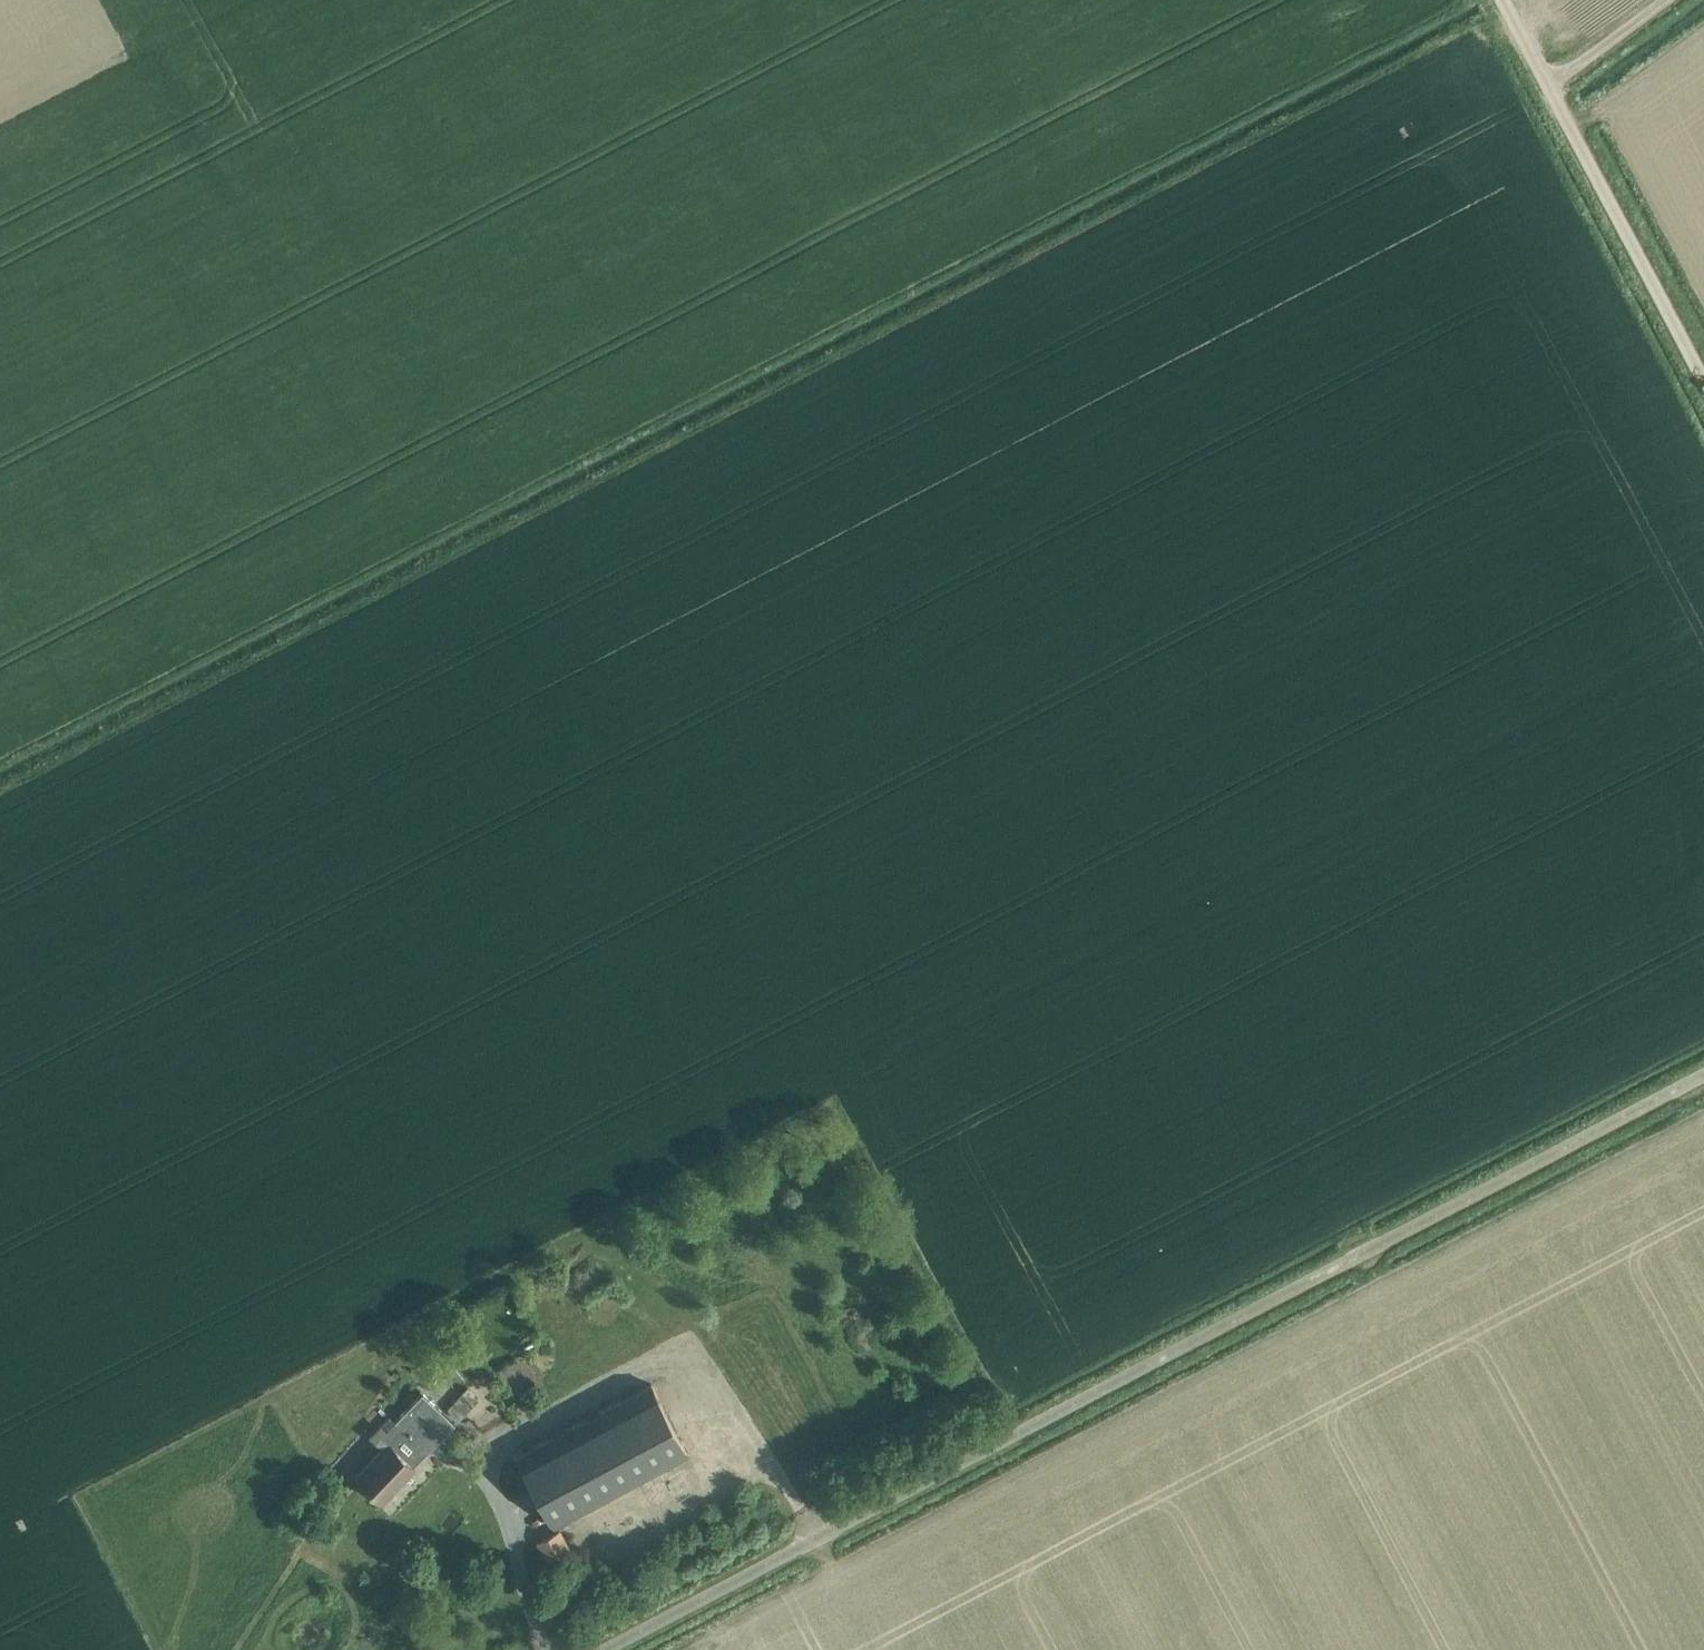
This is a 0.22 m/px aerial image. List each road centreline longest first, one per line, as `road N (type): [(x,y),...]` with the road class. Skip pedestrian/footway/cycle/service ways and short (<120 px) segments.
road 1 (unclassified): [(595,1649),(1703,1072)]
road 2 (unclassified): [(1703,380),(1508,0)]

